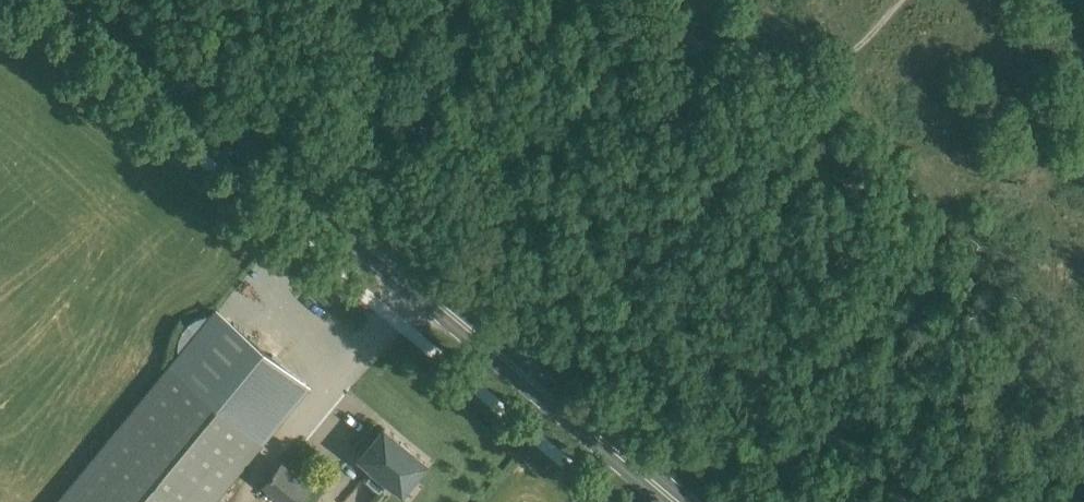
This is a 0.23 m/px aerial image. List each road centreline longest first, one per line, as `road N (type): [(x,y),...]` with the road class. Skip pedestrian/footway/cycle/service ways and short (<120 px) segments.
road 1 (primary): [(679,501),(78,0)]

